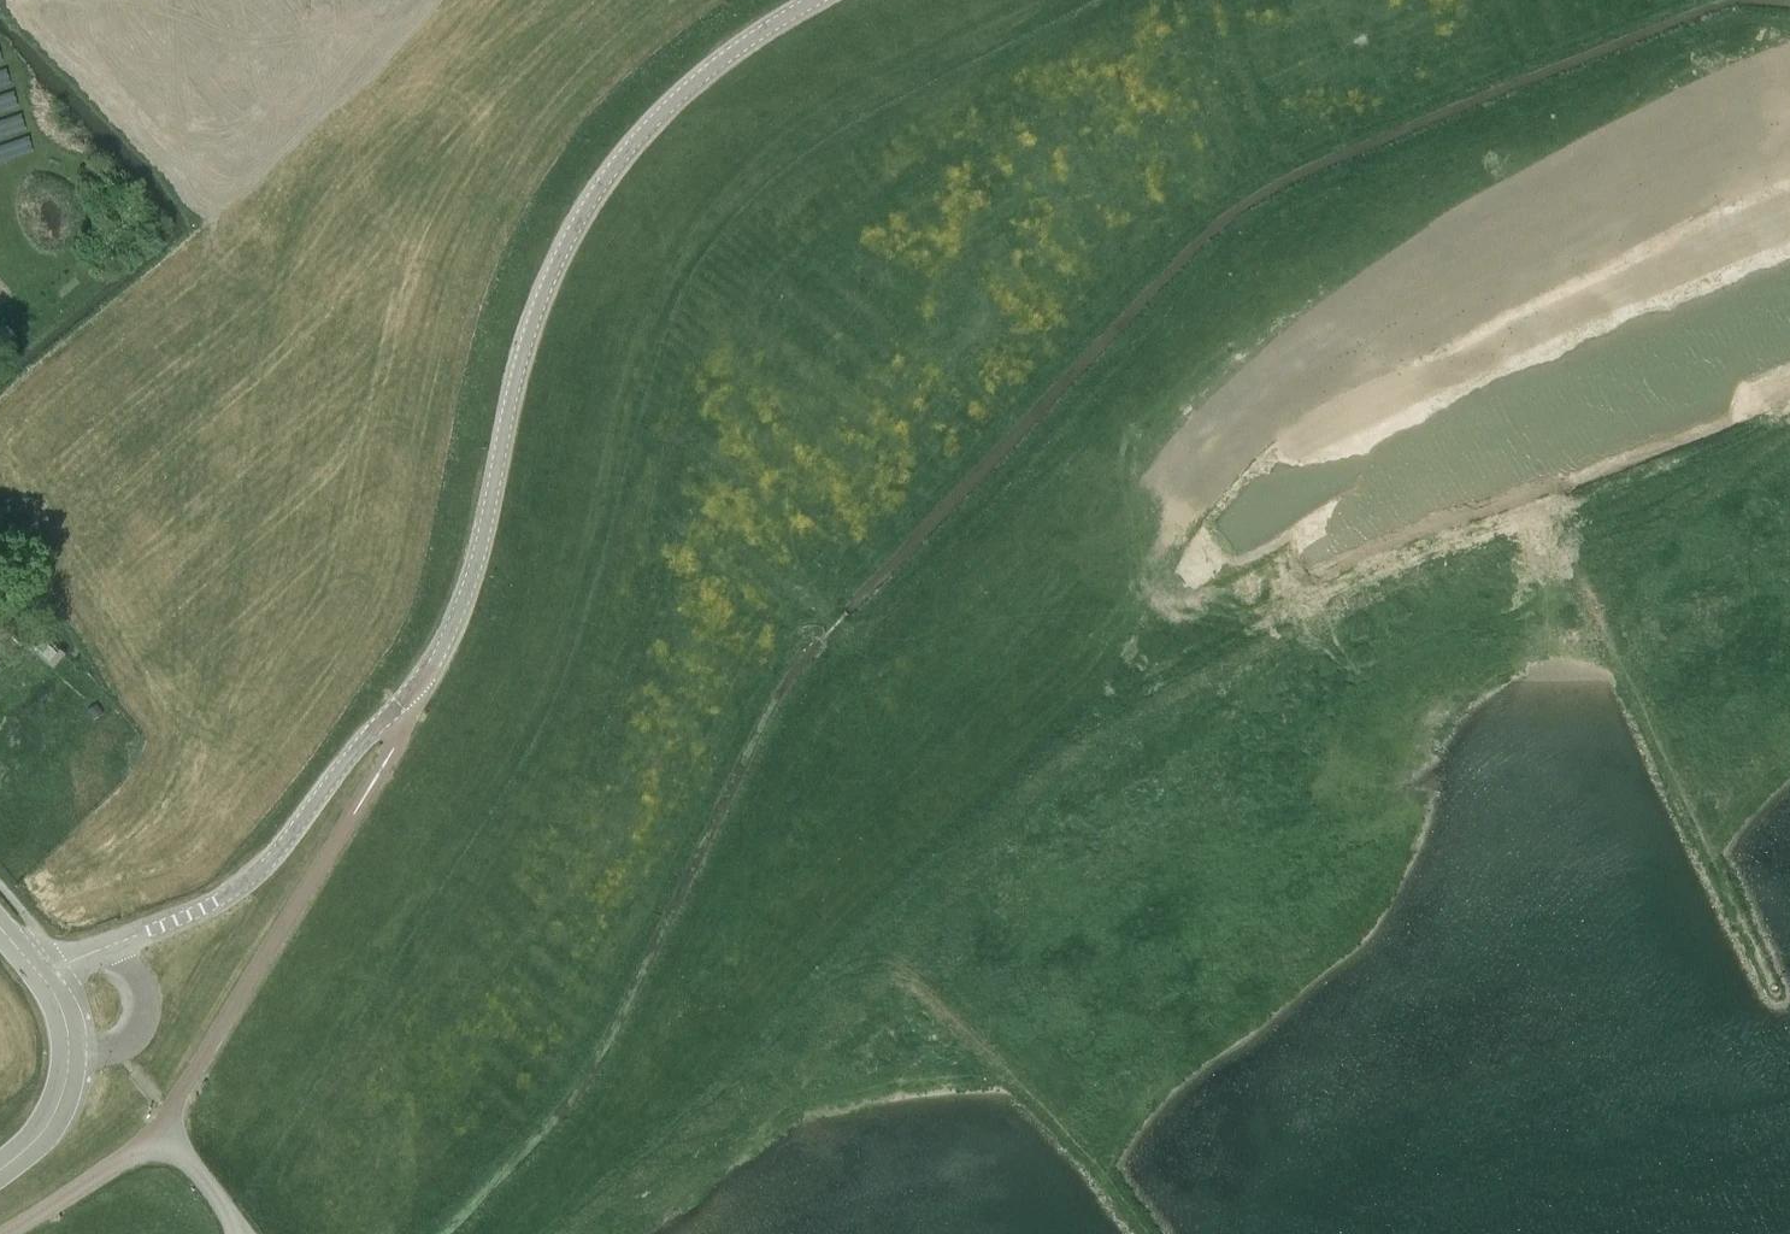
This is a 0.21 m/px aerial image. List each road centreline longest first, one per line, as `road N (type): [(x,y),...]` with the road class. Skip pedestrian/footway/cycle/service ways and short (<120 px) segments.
road 1 (unclassified): [(811,0),(674,98),(580,217),(519,357),(486,521),(456,618),(411,692)]
road 2 (unclassified): [(41,975),(215,903),(278,849),(367,734),(411,692)]
road 3 (tertiary): [(0,1170),(48,1123),(63,1091),(69,1037),(41,975)]
road 4 (unclassified): [(6,1233),(158,1125)]

